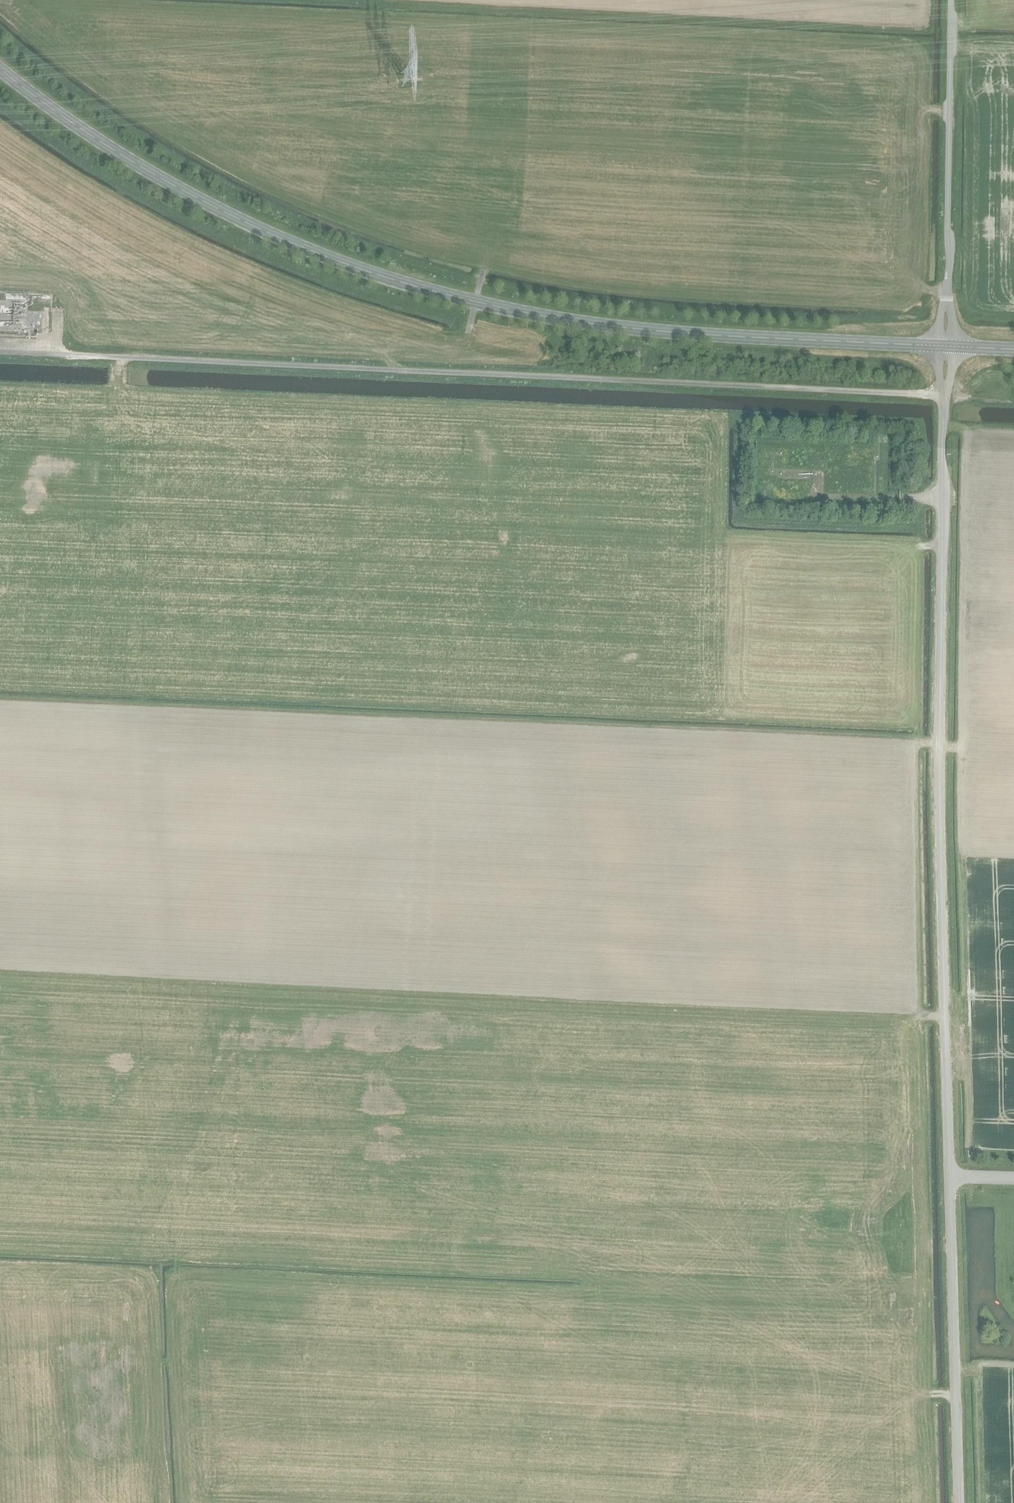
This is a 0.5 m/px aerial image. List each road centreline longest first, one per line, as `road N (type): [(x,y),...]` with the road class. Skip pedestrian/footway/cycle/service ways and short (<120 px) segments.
road 1 (unclassified): [(959,1502),(939,744),(945,396)]
road 2 (primary): [(946,346),(618,327),(383,277),(172,185),(0,69)]
road 3 (unclassified): [(945,396),(0,361)]
road 4 (unclassified): [(946,346),(951,0)]

